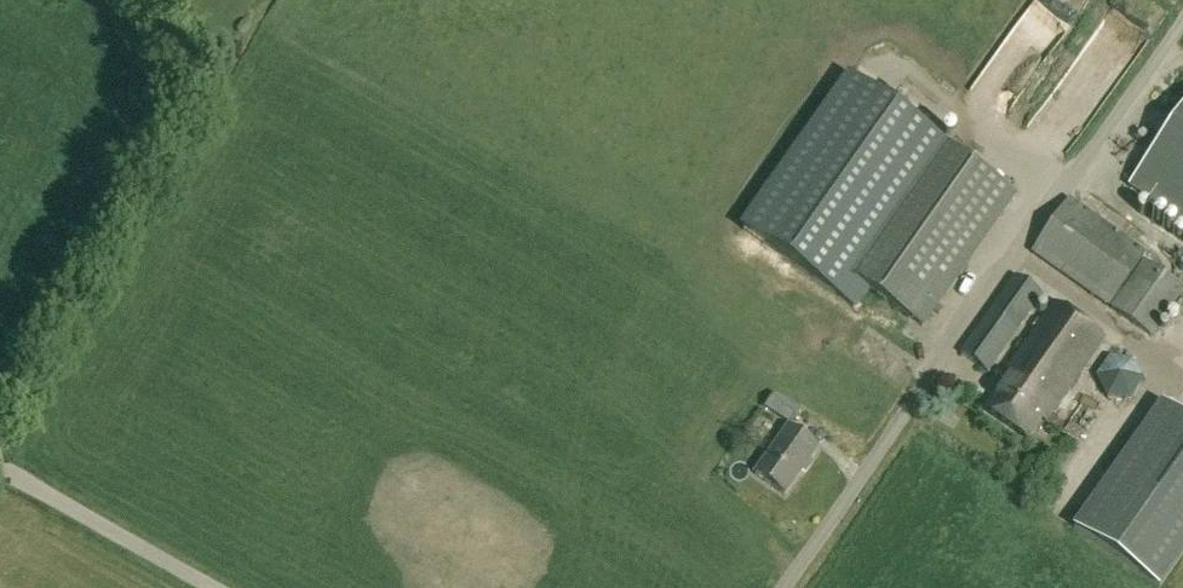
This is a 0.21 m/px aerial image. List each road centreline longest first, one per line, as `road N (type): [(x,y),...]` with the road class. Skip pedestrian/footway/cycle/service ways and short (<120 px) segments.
road 1 (unclassified): [(785,587),(1182,20)]
road 2 (unclassified): [(0,404),(166,115),(168,59),(146,0)]
road 3 (unclassified): [(0,473),(209,587)]

